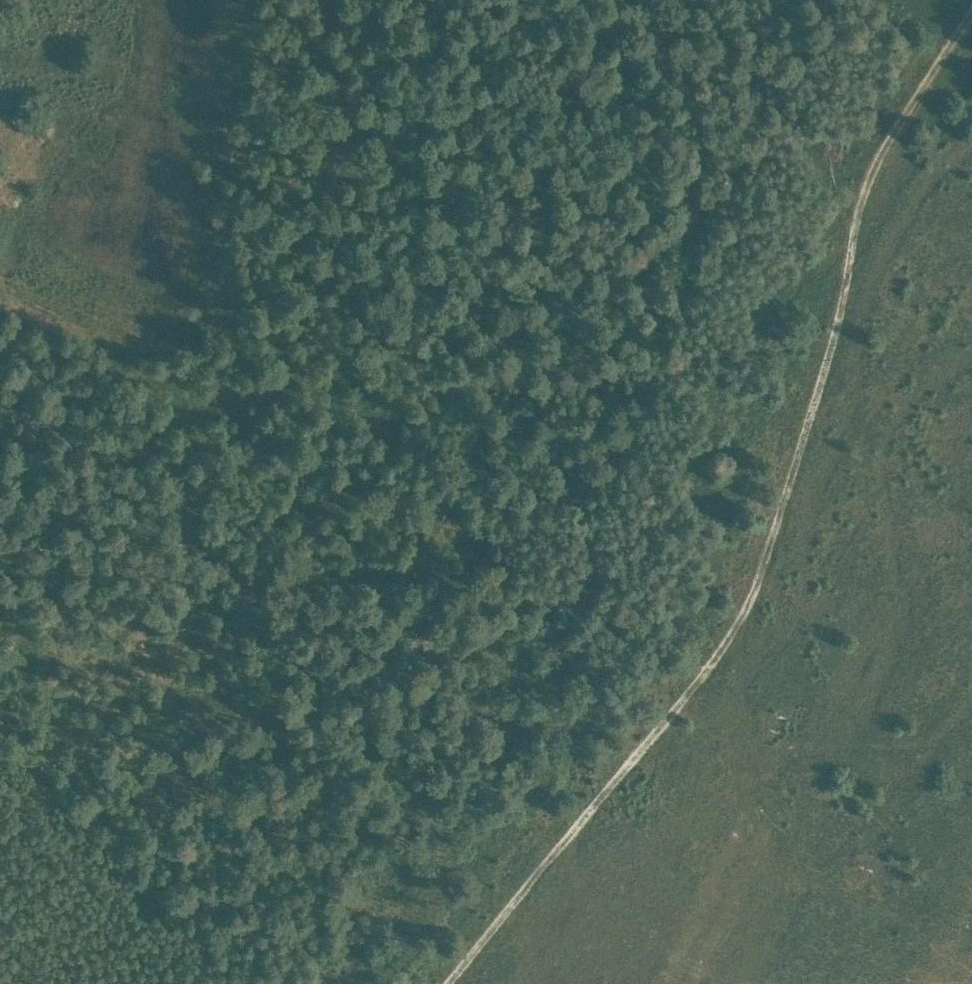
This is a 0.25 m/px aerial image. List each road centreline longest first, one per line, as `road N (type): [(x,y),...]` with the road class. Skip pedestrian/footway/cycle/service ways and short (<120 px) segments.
road 1 (track): [(447,983),(727,647),(758,587),(844,308),(854,217),(879,157),(971,12)]

